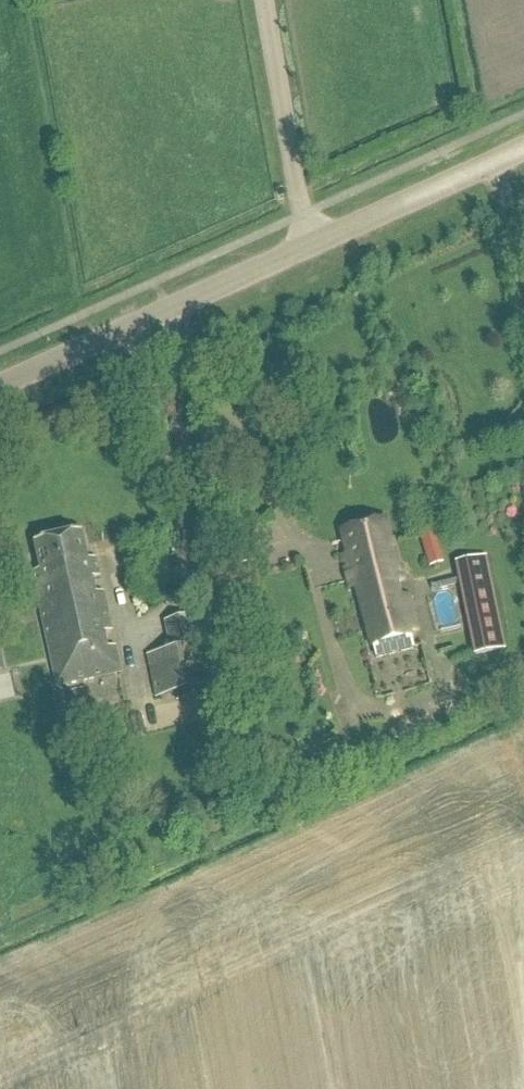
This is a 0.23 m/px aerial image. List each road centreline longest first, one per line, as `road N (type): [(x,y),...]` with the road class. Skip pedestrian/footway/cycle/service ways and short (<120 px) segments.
road 1 (tertiary): [(0,387),(523,149)]

